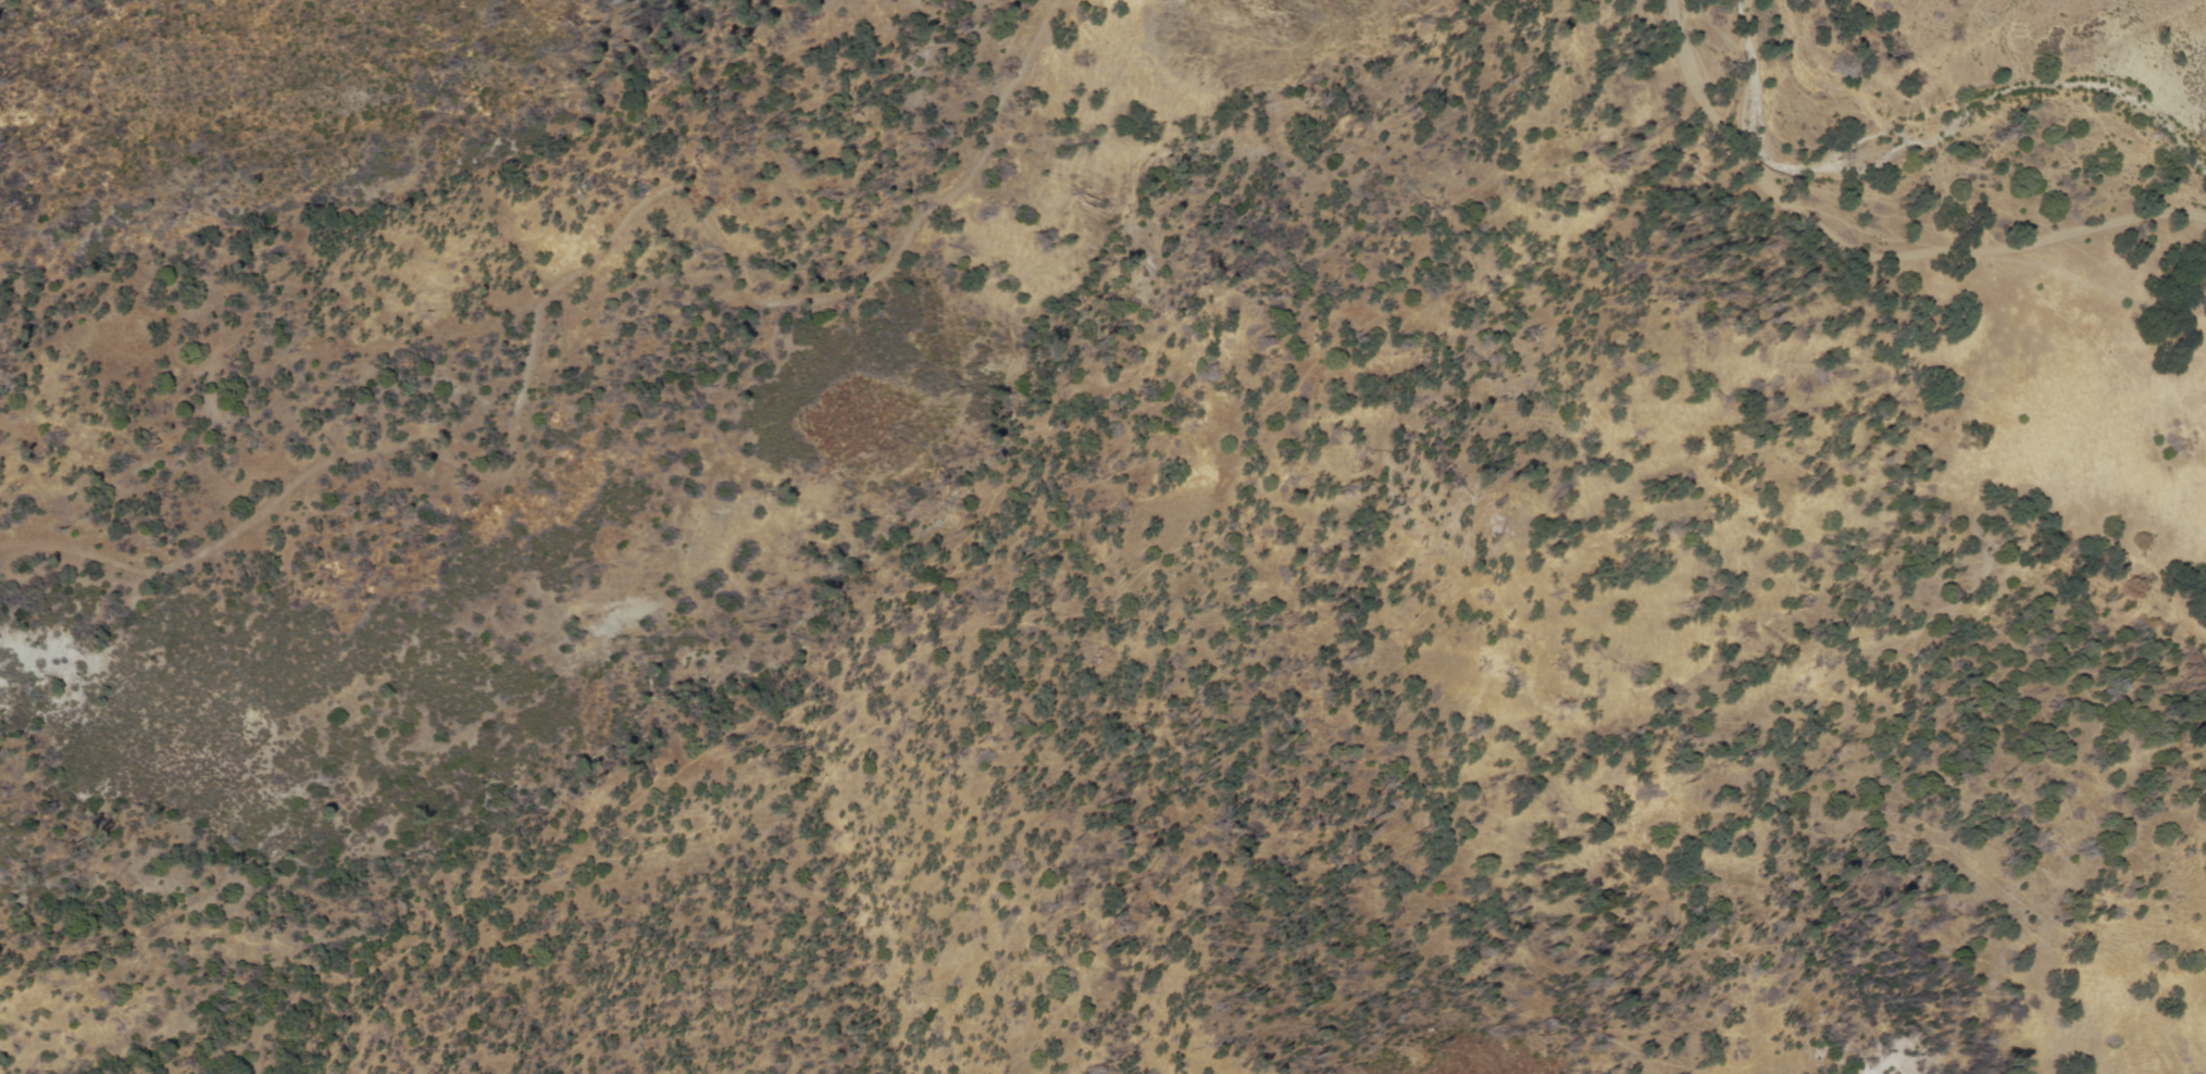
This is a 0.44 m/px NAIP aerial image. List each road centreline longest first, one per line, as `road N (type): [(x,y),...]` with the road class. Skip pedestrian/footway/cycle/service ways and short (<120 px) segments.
road 1 (track): [(2205,224),(2135,220),(2007,258),(1860,263),(1771,201),(1736,160),(1693,95),(1670,0)]

